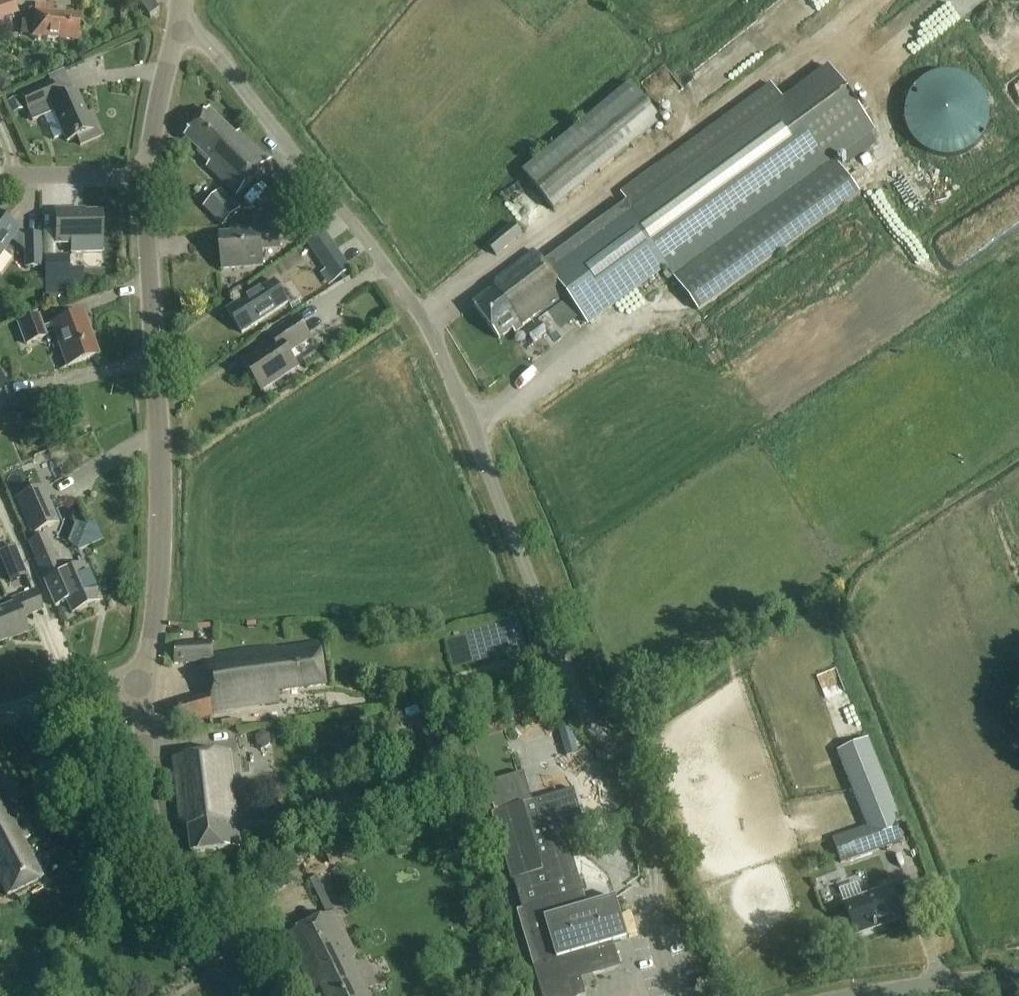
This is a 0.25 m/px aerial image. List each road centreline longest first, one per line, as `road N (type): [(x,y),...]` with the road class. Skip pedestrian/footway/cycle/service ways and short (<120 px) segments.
road 1 (residential): [(676,995),(656,937),(657,866),(619,762),(578,700),(445,363),(404,291),(315,176),(210,46),(177,28)]
road 2 (tertiary): [(149,682),(162,557),(148,174)]
road 3 (tertiary): [(256,995),(181,899),(155,841),(145,775),(149,682)]
road 4 (unclassified): [(1018,974),(857,995)]
road 5 (residential): [(0,716),(94,686),(149,682)]
road 6 (tertiary): [(148,174),(177,28)]
road 7 (residential): [(0,176),(148,174)]

